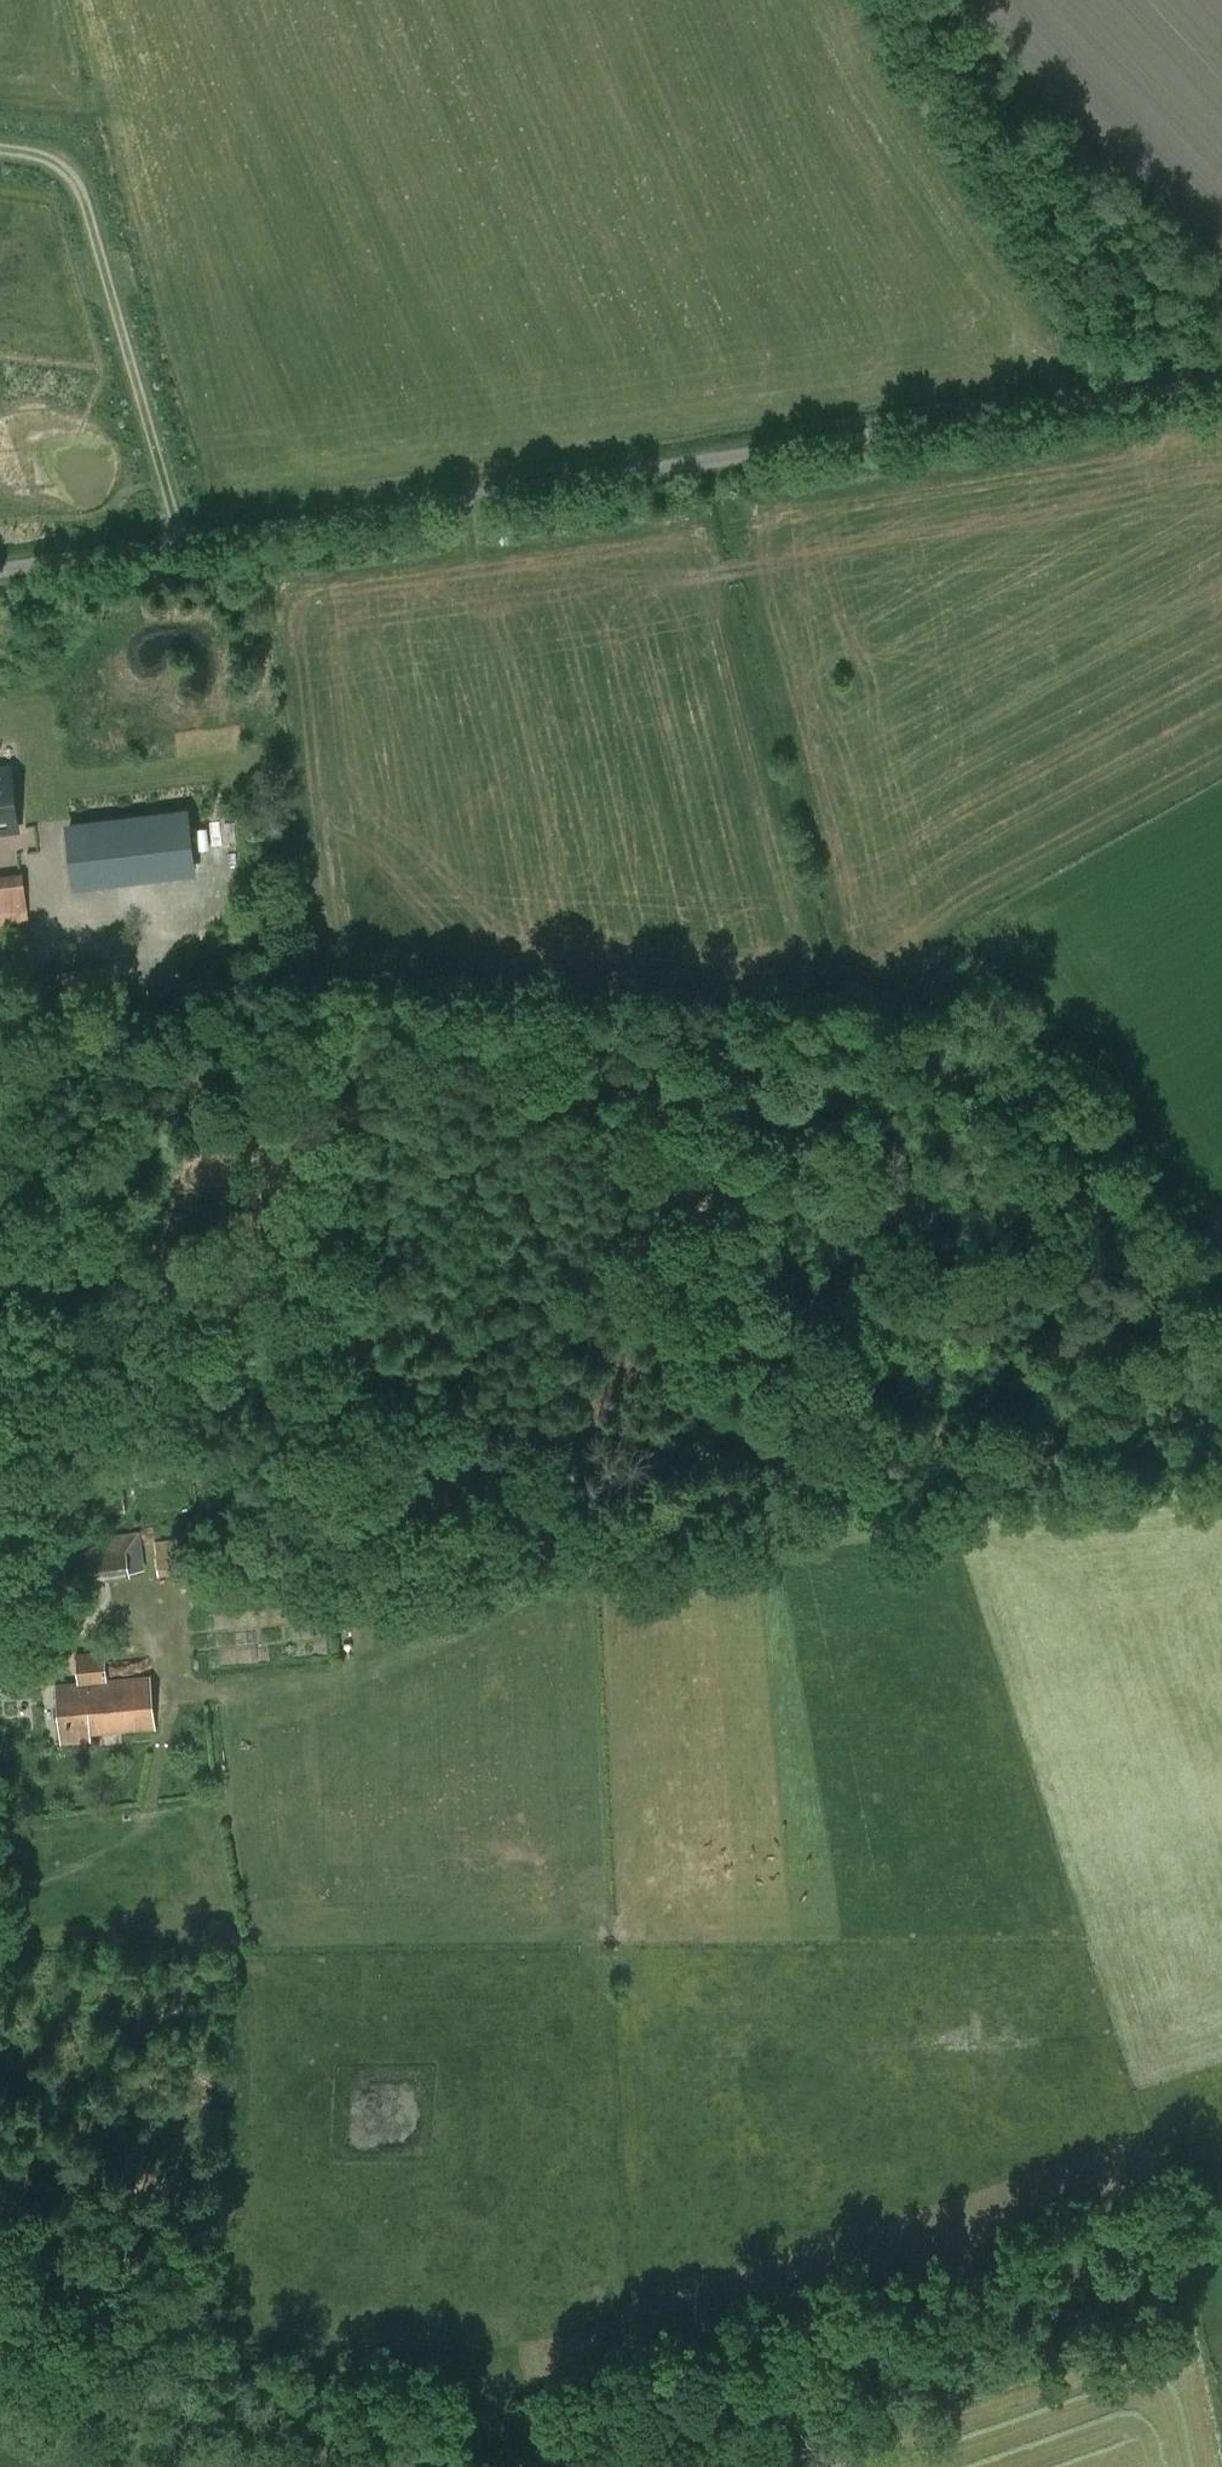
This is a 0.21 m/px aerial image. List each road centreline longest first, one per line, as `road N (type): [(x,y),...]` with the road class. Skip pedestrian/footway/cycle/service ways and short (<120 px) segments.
road 1 (unclassified): [(1221,372),(0,567)]

